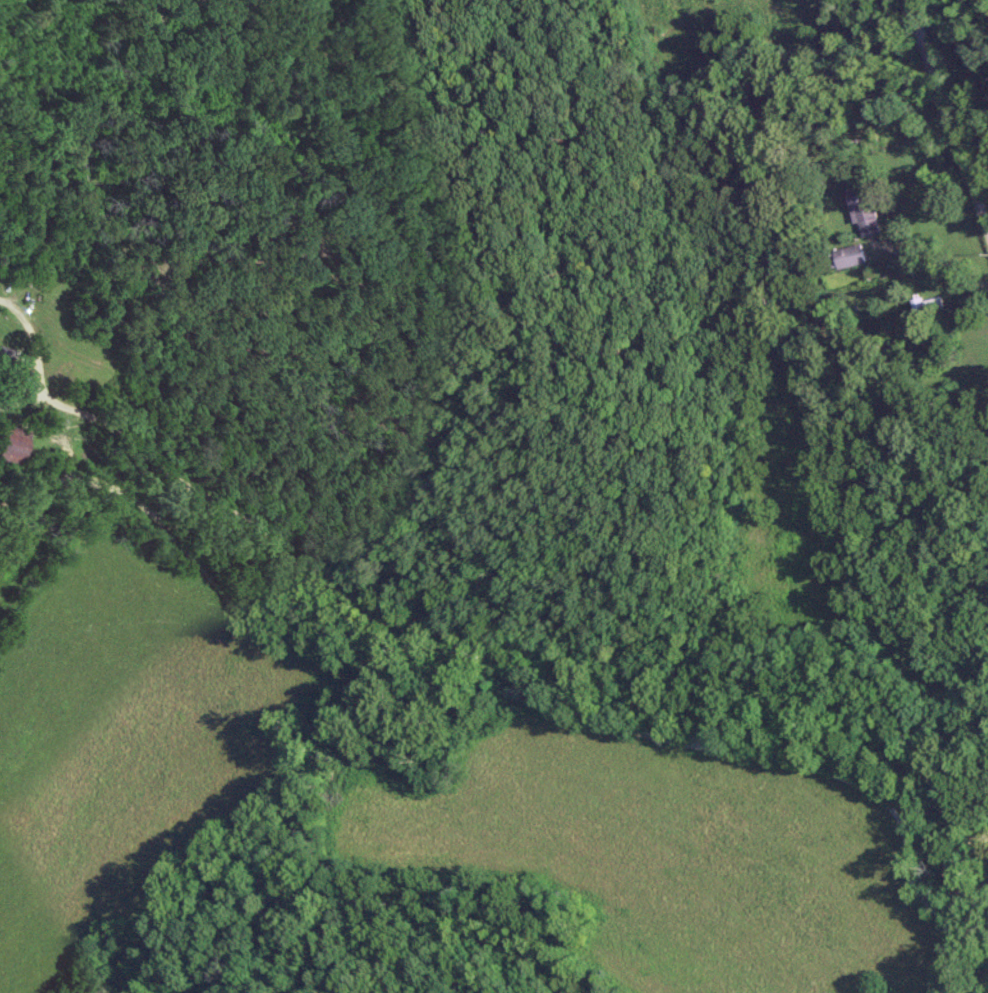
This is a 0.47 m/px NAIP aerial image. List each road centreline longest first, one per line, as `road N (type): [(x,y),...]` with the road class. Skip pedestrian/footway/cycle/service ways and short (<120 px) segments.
road 1 (residential): [(987,231),(907,0)]

